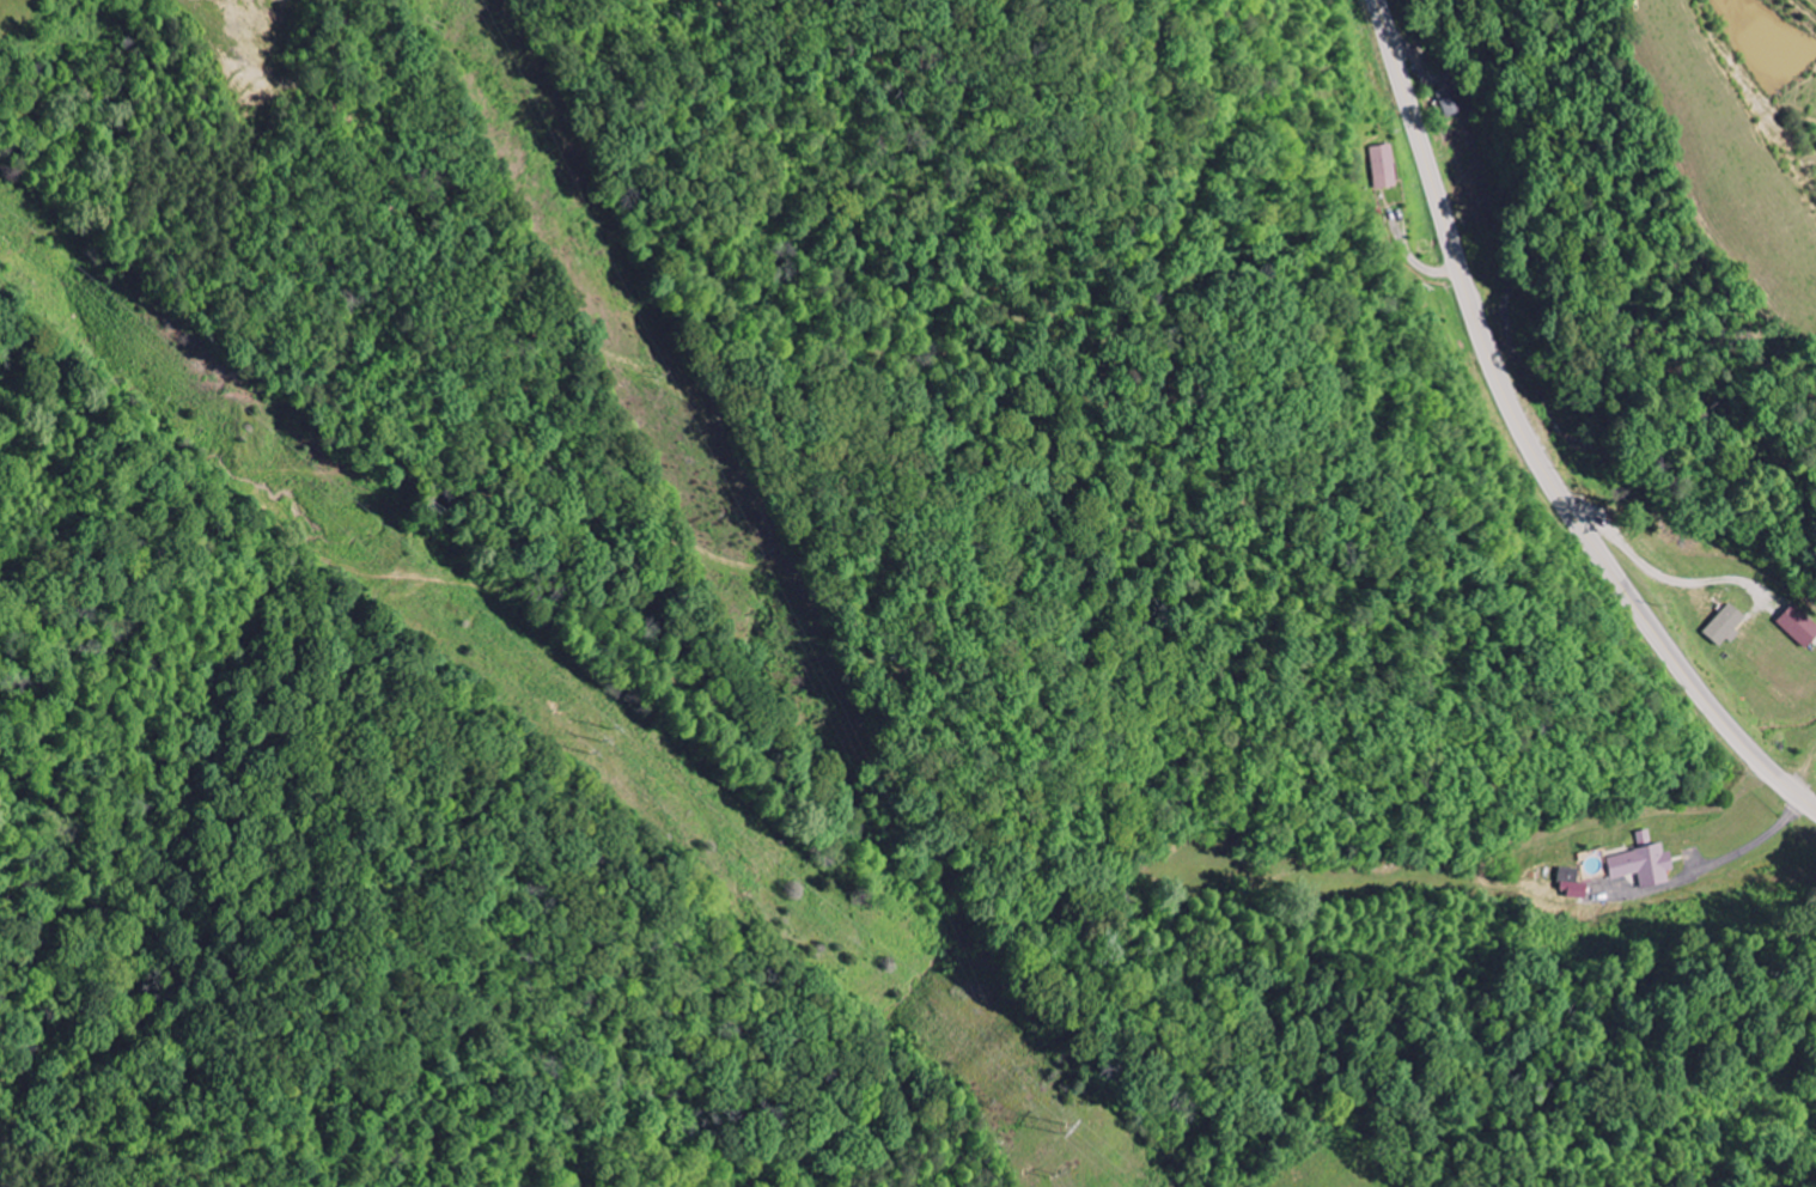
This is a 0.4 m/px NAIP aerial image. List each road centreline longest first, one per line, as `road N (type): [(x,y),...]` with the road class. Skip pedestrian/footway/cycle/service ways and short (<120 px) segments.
road 1 (secondary): [(1815,806),(1763,763),(1688,677),(1523,428),(1454,248),(1378,0)]

